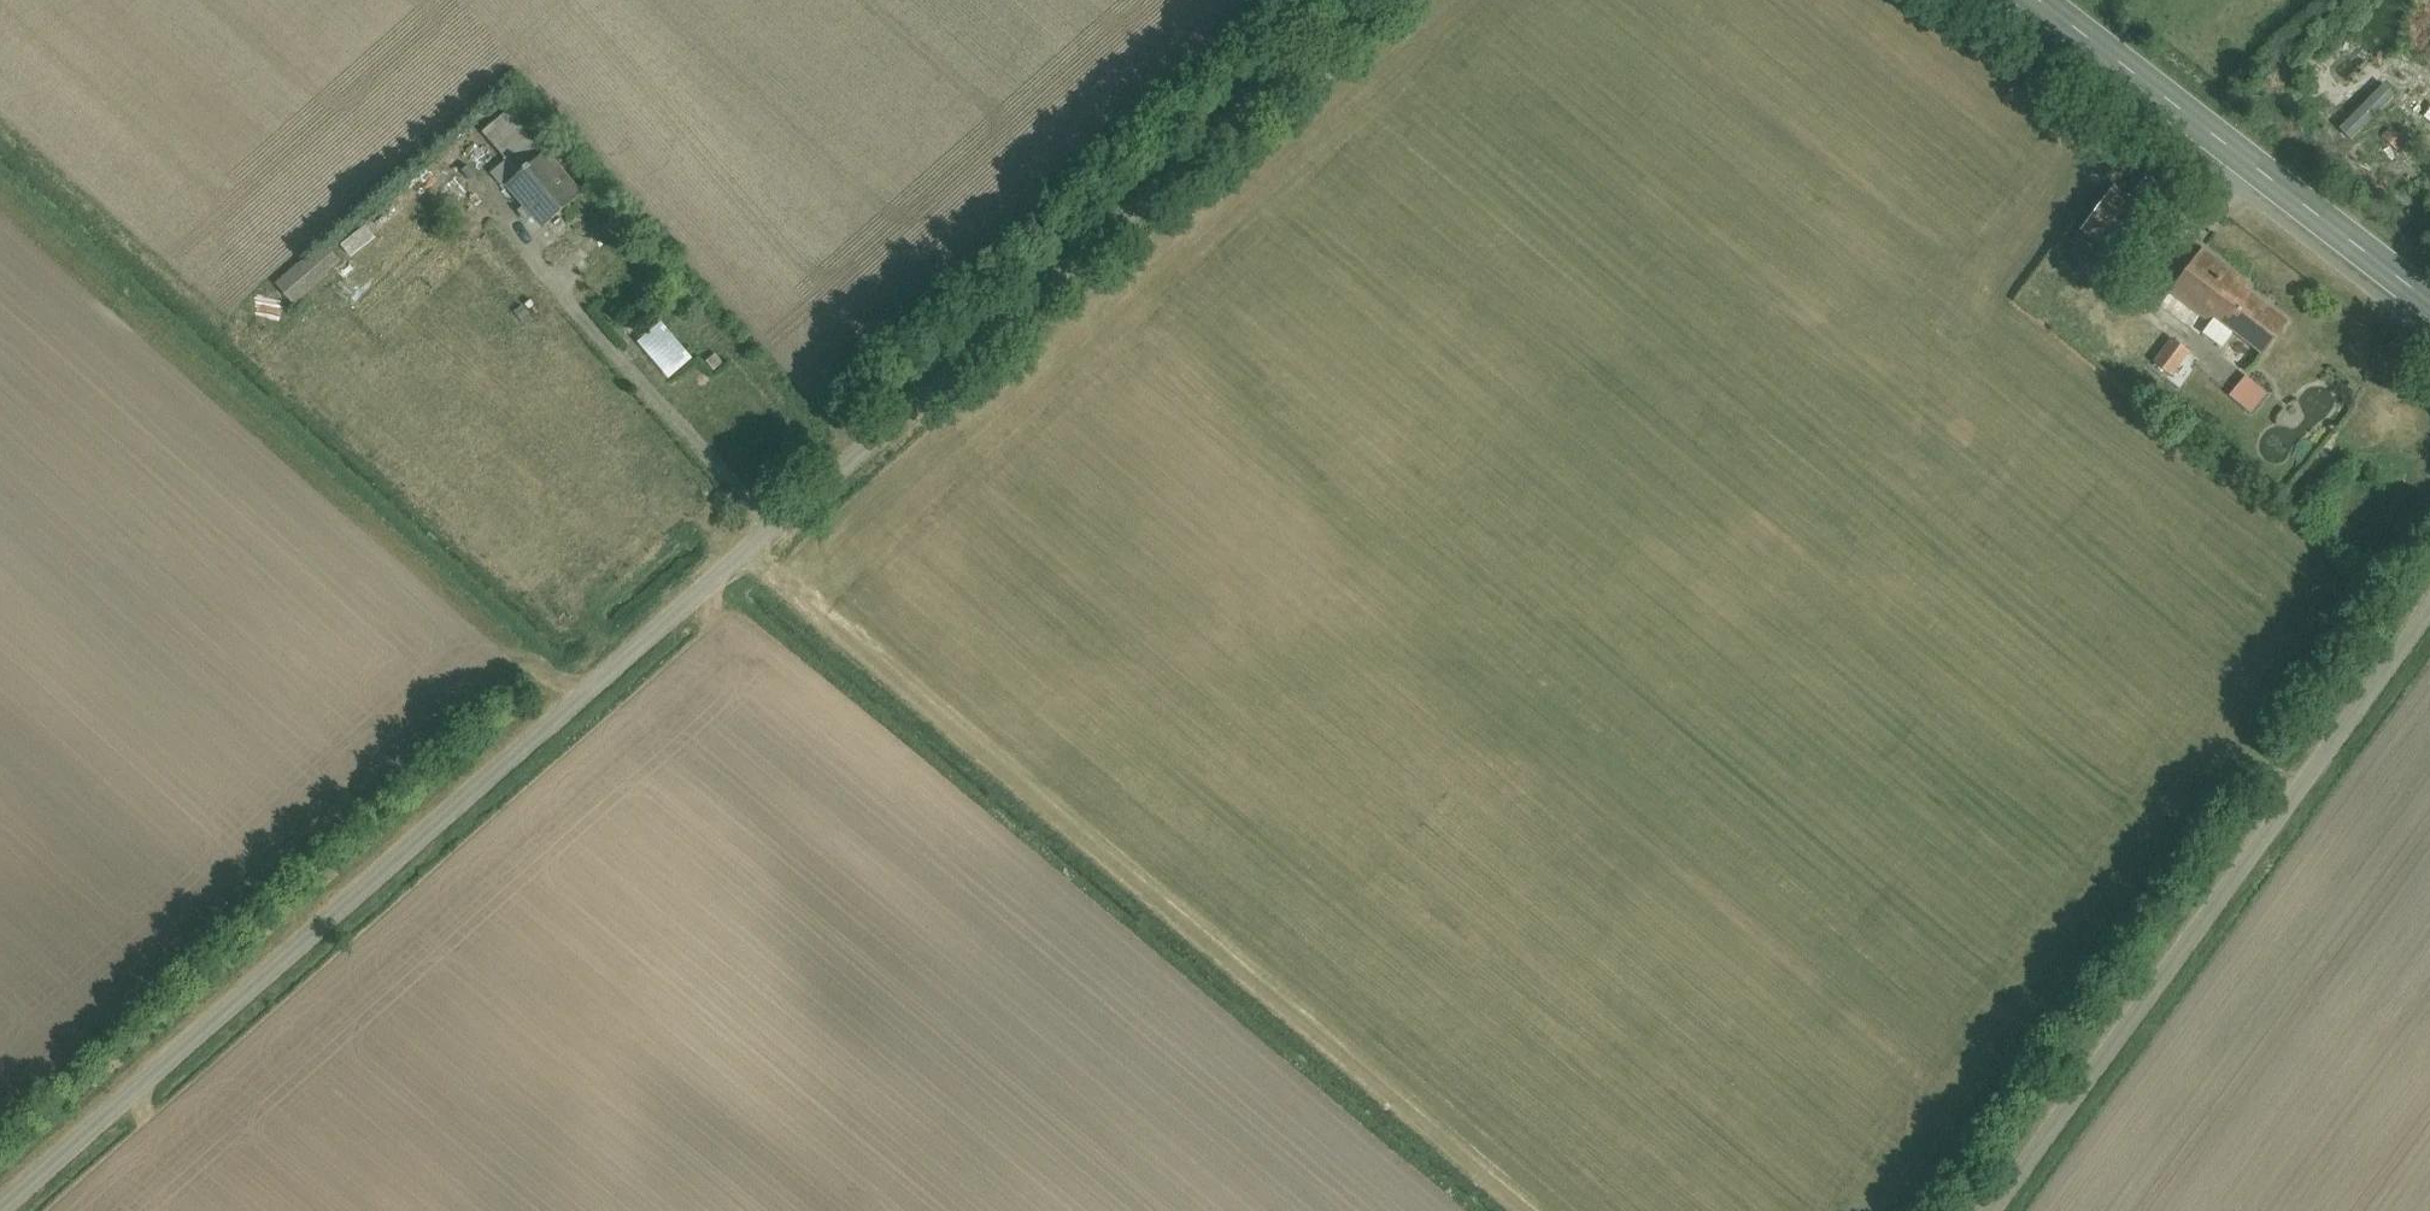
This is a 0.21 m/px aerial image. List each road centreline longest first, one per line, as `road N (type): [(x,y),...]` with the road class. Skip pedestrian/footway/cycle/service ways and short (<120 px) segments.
road 1 (unclassified): [(0,1210),(1390,0)]
road 2 (unclassified): [(1989,1210),(2429,608)]
road 3 (primary): [(2429,302),(2034,0)]

